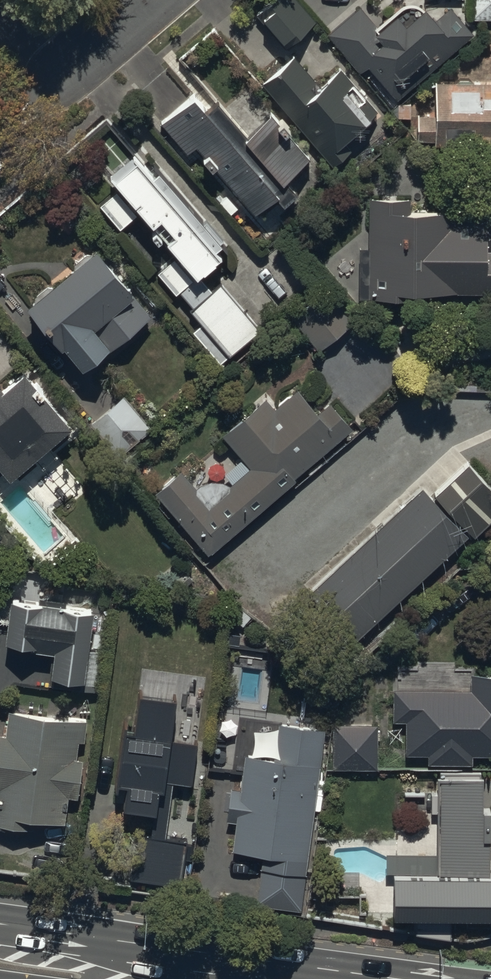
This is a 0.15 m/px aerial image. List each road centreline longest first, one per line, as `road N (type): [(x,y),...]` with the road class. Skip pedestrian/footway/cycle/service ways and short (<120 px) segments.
road 1 (primary): [(102,939),(396,978)]
road 2 (residential): [(0,128),(148,0)]

